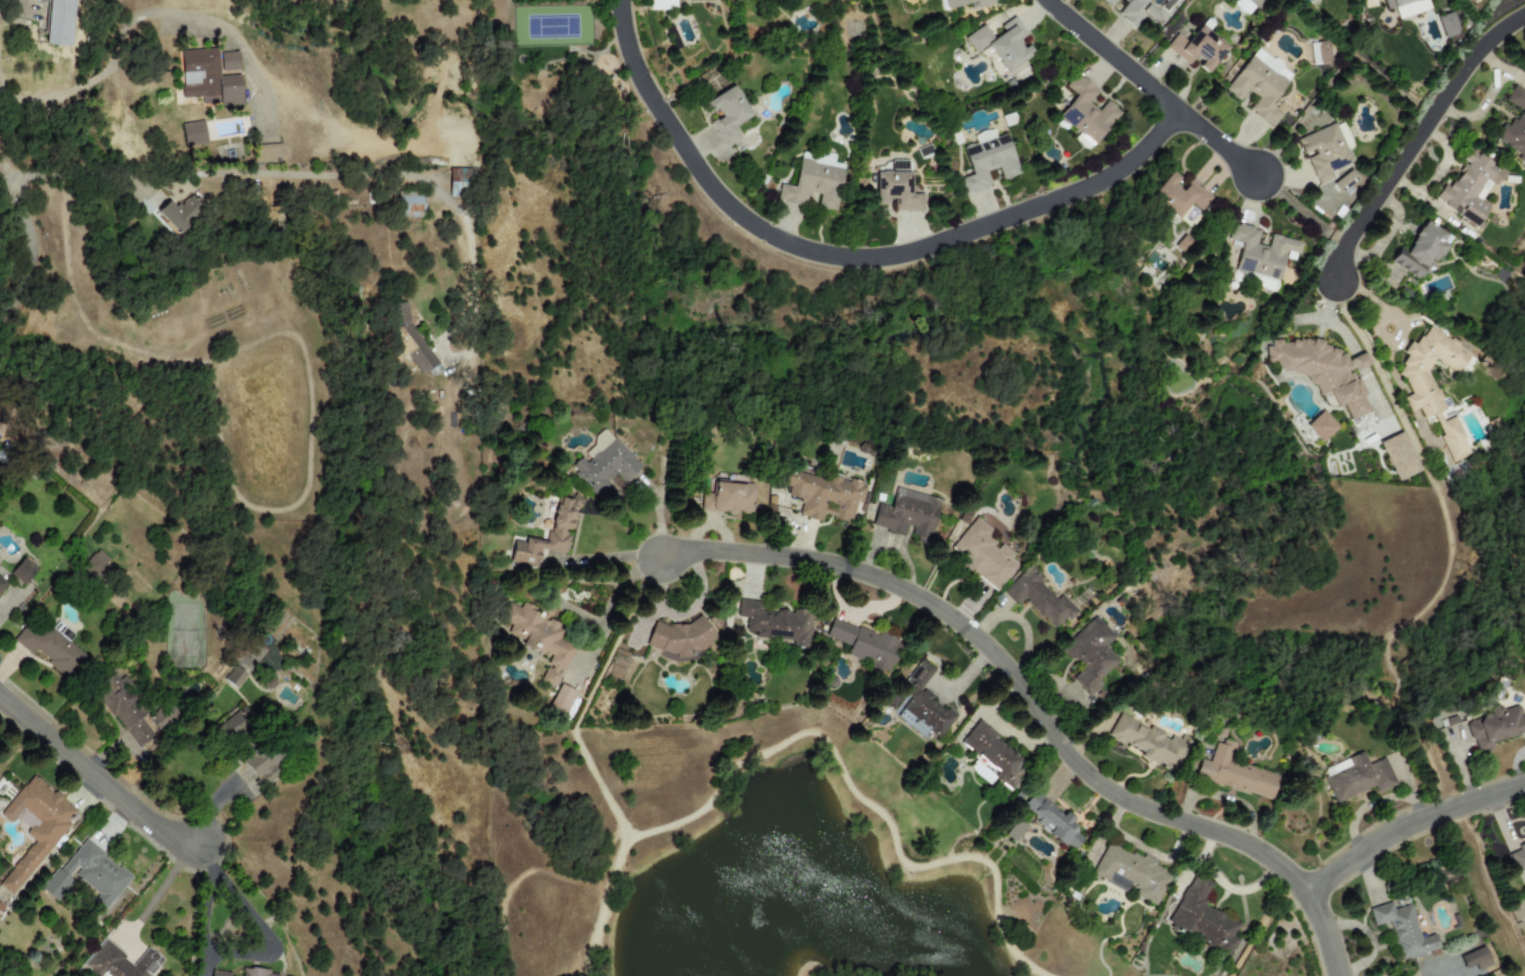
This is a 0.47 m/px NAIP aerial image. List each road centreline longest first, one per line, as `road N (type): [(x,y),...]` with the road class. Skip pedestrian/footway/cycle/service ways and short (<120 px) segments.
road 1 (residential): [(1339,975),(1320,917),(1292,877),(1253,848),(1142,808),(1098,783),(1019,682),(946,615),(886,582),(819,562),(663,555)]
road 2 (residential): [(622,0),(648,82),(720,202),(786,246),(860,256),(1038,200),(1122,164),(1176,110)]
road 3 (residential): [(1524,15),(1472,52),(1342,252),(1336,281)]
road 4 (residential): [(0,698),(214,869)]
road 5 (residential): [(1049,0),(1258,175)]
road 6 (residential): [(214,869),(253,917),(268,953),(200,952),(214,869)]
road 7 (residential): [(1524,786),(1402,829),(1306,895)]

